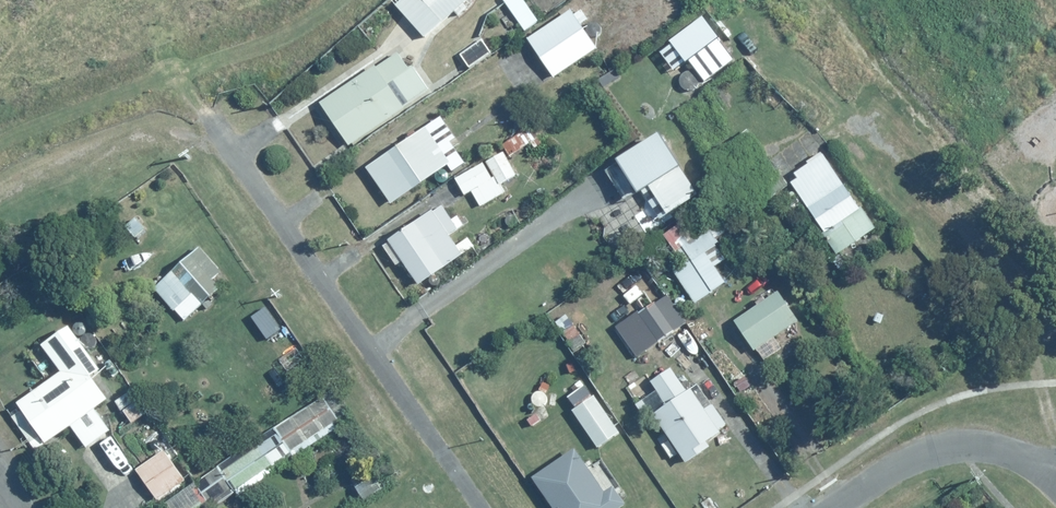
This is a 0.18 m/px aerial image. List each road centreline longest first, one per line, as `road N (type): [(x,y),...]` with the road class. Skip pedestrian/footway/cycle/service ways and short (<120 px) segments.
road 1 (residential): [(221,128),(481,507)]
road 2 (residential): [(835,507),(908,461),(975,445),(1013,453),(1055,482)]

